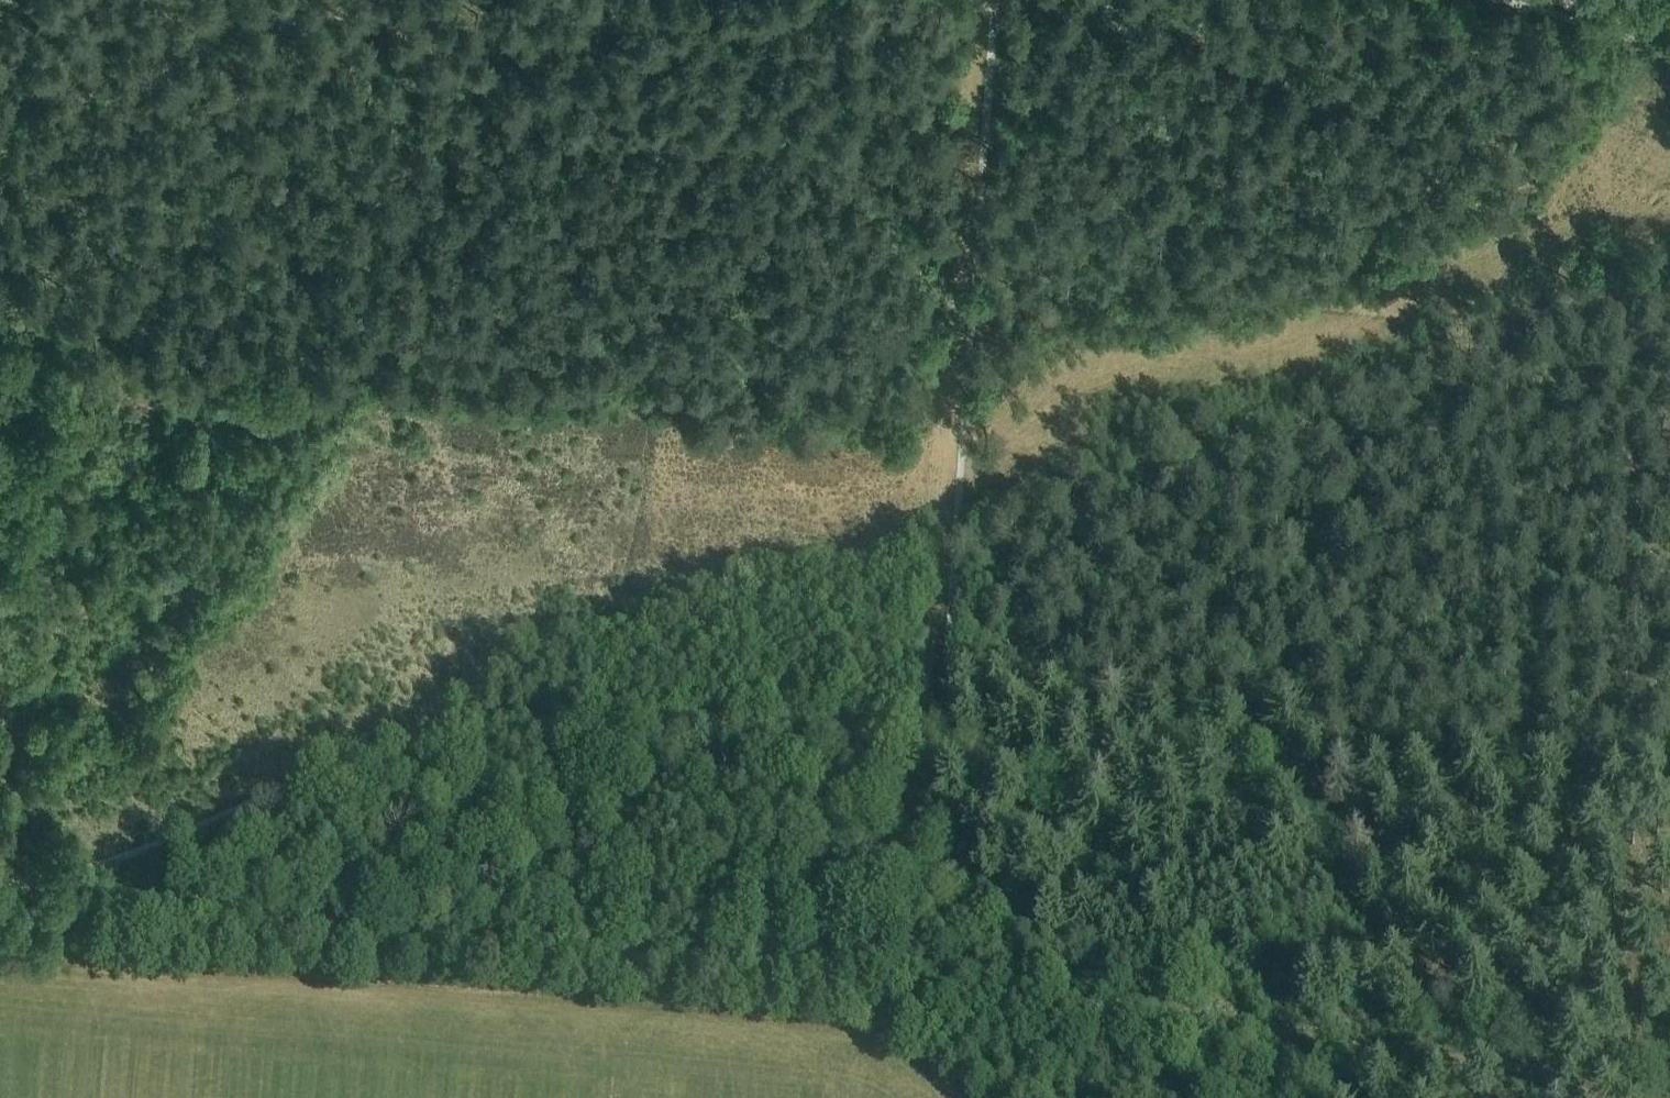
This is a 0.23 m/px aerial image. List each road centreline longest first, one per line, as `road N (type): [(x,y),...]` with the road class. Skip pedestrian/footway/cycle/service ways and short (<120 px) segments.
road 1 (track): [(978,0),(910,803),(917,886),(955,976),(75,905),(23,881),(0,821)]
road 2 (track): [(1636,1097),(1557,1066),(1161,1020),(955,976)]

